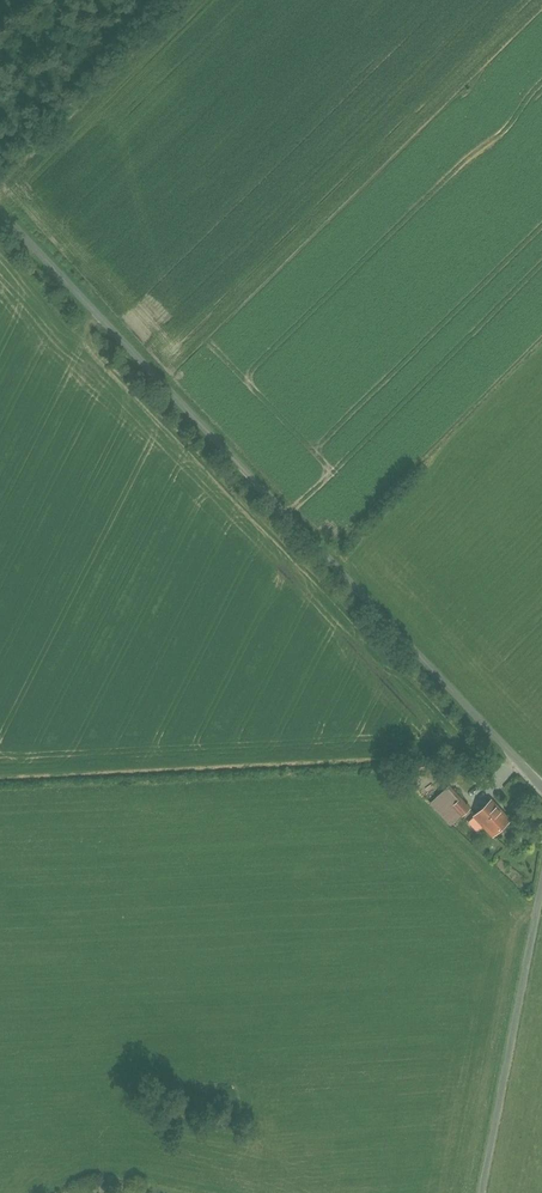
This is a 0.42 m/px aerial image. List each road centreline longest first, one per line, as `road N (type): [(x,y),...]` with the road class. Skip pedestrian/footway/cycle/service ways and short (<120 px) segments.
road 1 (unclassified): [(0,201),(541,776)]
road 2 (track): [(95,250),(266,84)]
road 3 (track): [(0,188),(30,192),(95,250),(109,316)]

